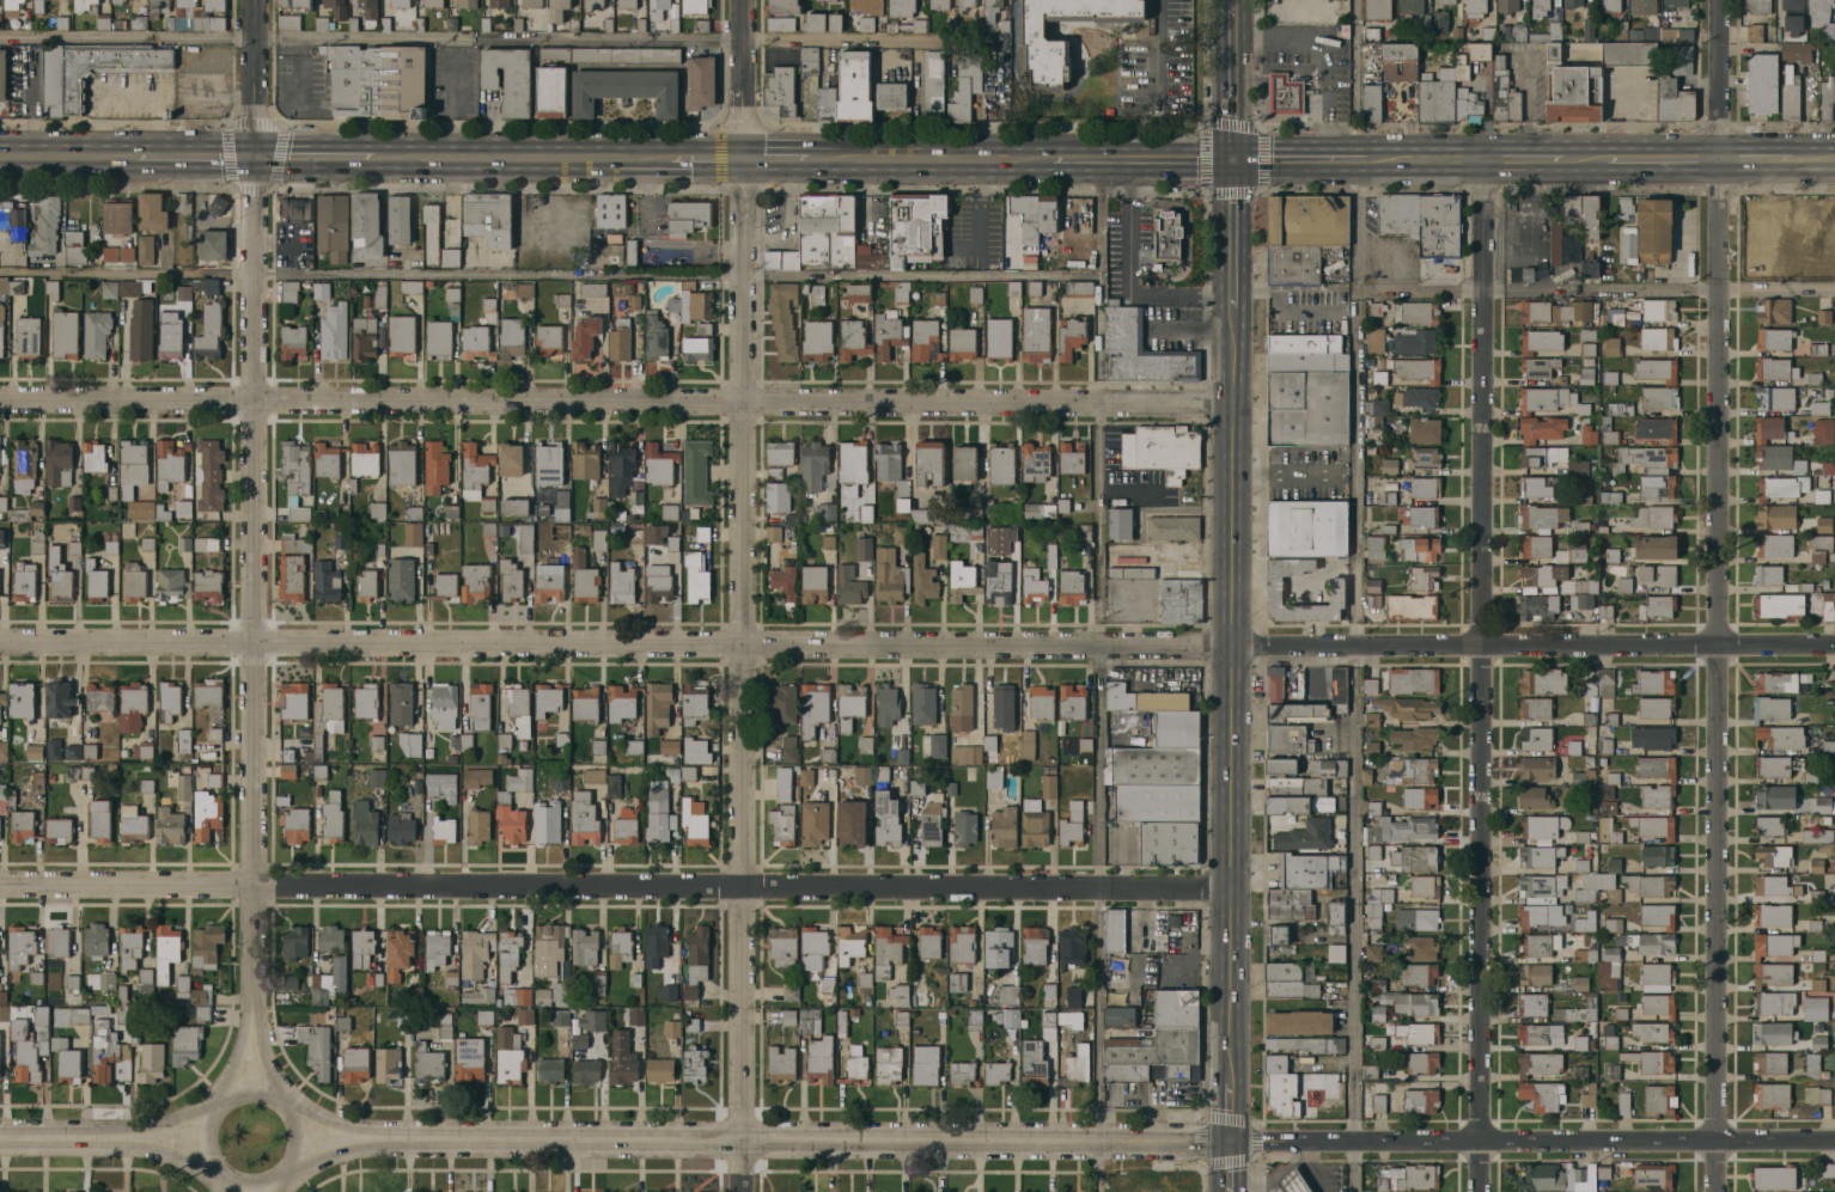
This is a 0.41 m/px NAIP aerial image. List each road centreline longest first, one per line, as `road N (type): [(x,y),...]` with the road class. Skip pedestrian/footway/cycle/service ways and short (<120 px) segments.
road 1 (residential): [(1834,645),(0,644)]
road 2 (residential): [(1230,404),(0,403)]
road 3 (residential): [(1229,888),(0,886)]
road 4 (residential): [(1718,0),(1714,1191)]
road 5 (residential): [(744,158),(739,1191)]
road 6 (residential): [(1483,159),(1479,1191)]
road 7 (tertiary): [(254,0),(251,1007)]
road 8 (tertiary): [(1227,1139),(374,1142)]
road 9 (primary): [(1232,311),(1229,1076)]
road 10 (tertiary): [(1834,1138),(1227,1139)]
road 11 (primary): [(374,157),(671,158)]
road 12 (tertiary): [(284,1105),(248,1093),(221,1105),(208,1135),(218,1166),(249,1179),(279,1169),(294,1141),(284,1105)]
road 13 (primary): [(809,158),(1051,159)]
road 14 (primary): [(1051,159),(1234,160)]
road 15 (residential): [(741,0),(744,158)]
road 16 (primary): [(1233,4),(1234,160)]
road 17 (primary): [(1234,160),(1232,311)]
road 18 (primary): [(0,155),(134,155)]
road 19 (primary): [(1234,160),(1366,159)]
road 20 (primary): [(252,157),(374,157)]

